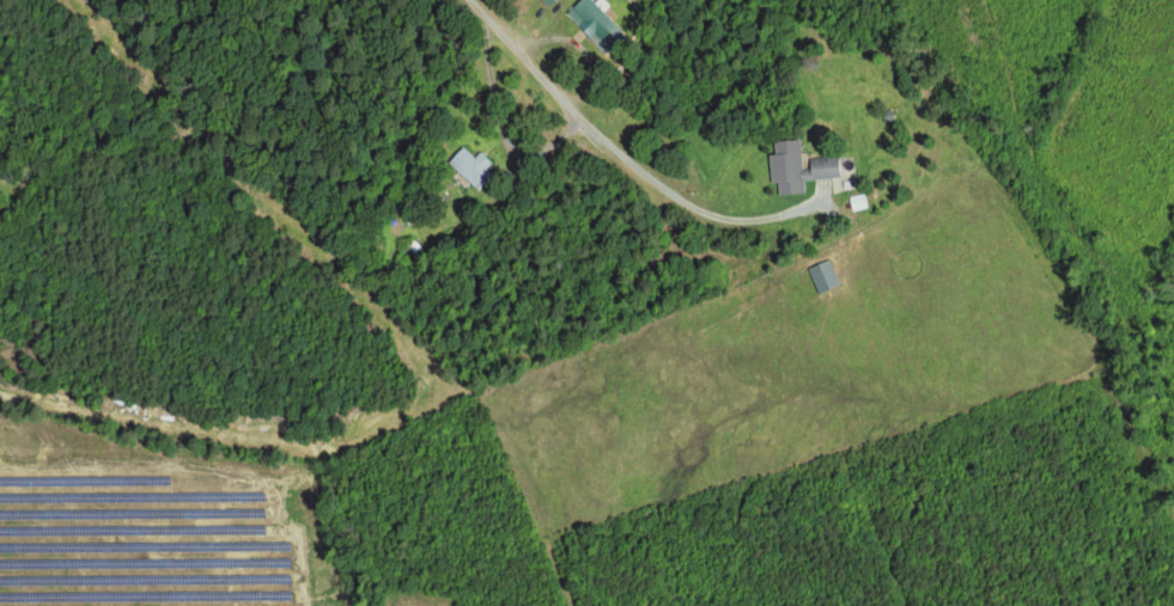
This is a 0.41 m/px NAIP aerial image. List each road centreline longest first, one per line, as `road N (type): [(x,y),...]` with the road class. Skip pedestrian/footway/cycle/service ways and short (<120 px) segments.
road 1 (residential): [(464,0),(736,270)]

